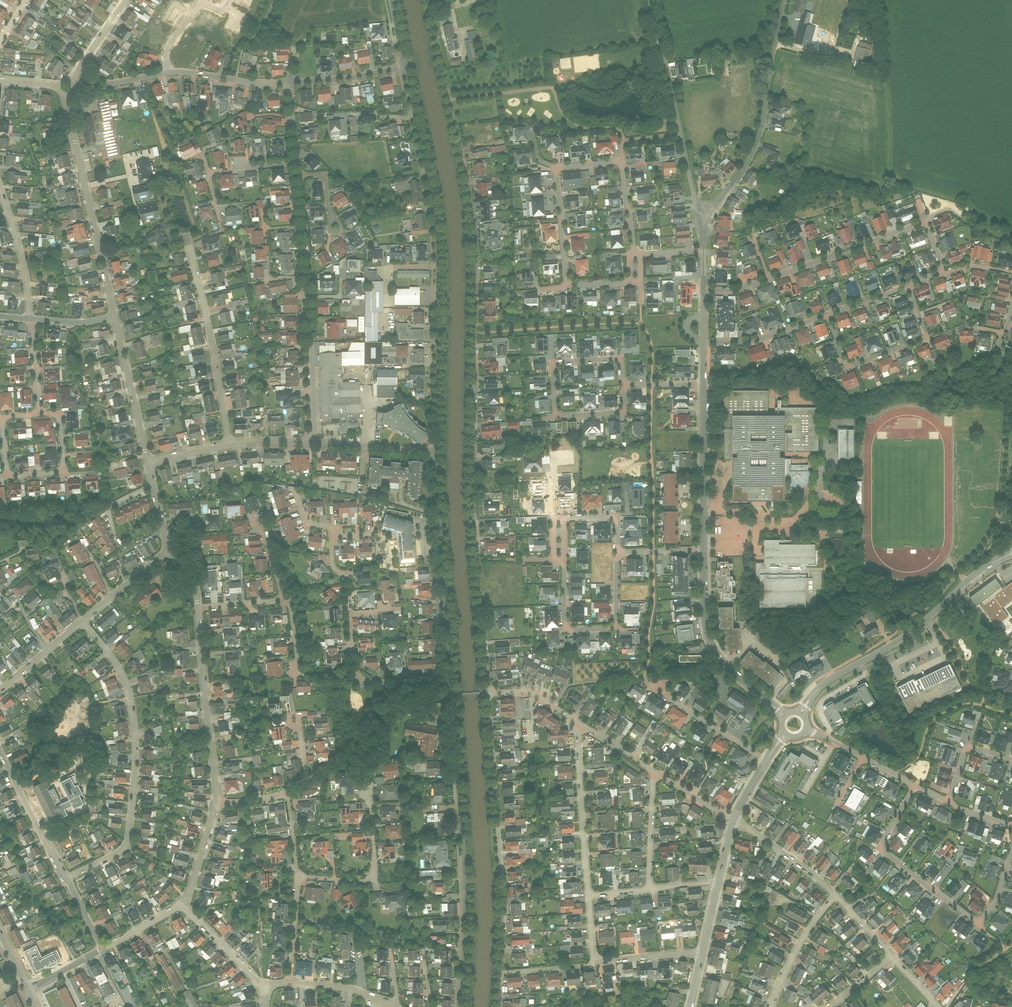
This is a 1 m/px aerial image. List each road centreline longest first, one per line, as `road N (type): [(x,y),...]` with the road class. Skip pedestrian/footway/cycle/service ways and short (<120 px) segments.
road 1 (residential): [(430,0),(472,206),(473,461),(491,690)]
road 2 (residential): [(403,67),(433,216),(435,453)]
road 3 (residential): [(449,678),(459,785),(458,1006)]
road 4 (residential): [(491,690),(499,1006)]
road 5 (residential): [(83,622),(123,675),(138,755),(130,844),(67,879)]
road 6 (residential): [(642,255),(634,247),(620,163),(561,168),(572,286)]
road 7 (residential): [(915,784),(884,851),(973,920),(999,898),(1011,849)]
road 8 (tertiary): [(1011,553),(896,642),(820,686),(800,713)]
road 9 (residential): [(316,442),(300,177)]
road 10 (residential): [(290,984),(300,879),(372,876),(368,789)]
road 11 (residential): [(785,0),(761,135),(736,179),(698,215)]
road 12 (residential): [(115,317),(65,87)]
road 13 (residential): [(435,453),(449,678)]
road 14 (residential): [(698,215),(649,0)]
road 15 (residential): [(229,443),(187,237)]
road 16 (residential): [(623,384),(616,359),(559,362),(553,369),(561,416),(625,407)]
road 17 (residential): [(828,314),(846,368),(928,338),(908,285)]
road 18 (residential): [(785,717),(711,644),(704,550)]
road 19 (residential): [(215,801),(198,608)]
road 20 (residential): [(566,559),(566,624),(613,628),(622,552)]
road 21 (residential): [(590,896),(583,725)]
road 22 (residential): [(944,274),(920,223),(812,261)]
road 23 (residential): [(703,952),(601,962),(590,896)]
road 24 (residential): [(704,550),(704,385)]
road 25 (residential): [(449,678),(359,677),(348,614)]
road 26 (residential): [(215,801),(301,781),(293,717)]
road 27 (residential): [(149,462),(115,317)]
road 28 (residential): [(67,879),(0,746)]
road 29 (residential): [(30,319),(23,254),(0,187)]
road 30 (residential): [(732,819),(838,895)]
road 31 (residential): [(772,1006),(809,928),(838,895)]
road 32 (residential): [(767,760),(659,689)]
road 33 (residential): [(704,343),(750,342),(828,314)]
road 34 (residential): [(41,411),(57,413),(63,467),(9,474)]
road 35 (residential): [(806,728),(915,784)]
road 36 (residential): [(291,84),(170,72)]
road 37 (residential): [(652,889),(654,769)]

